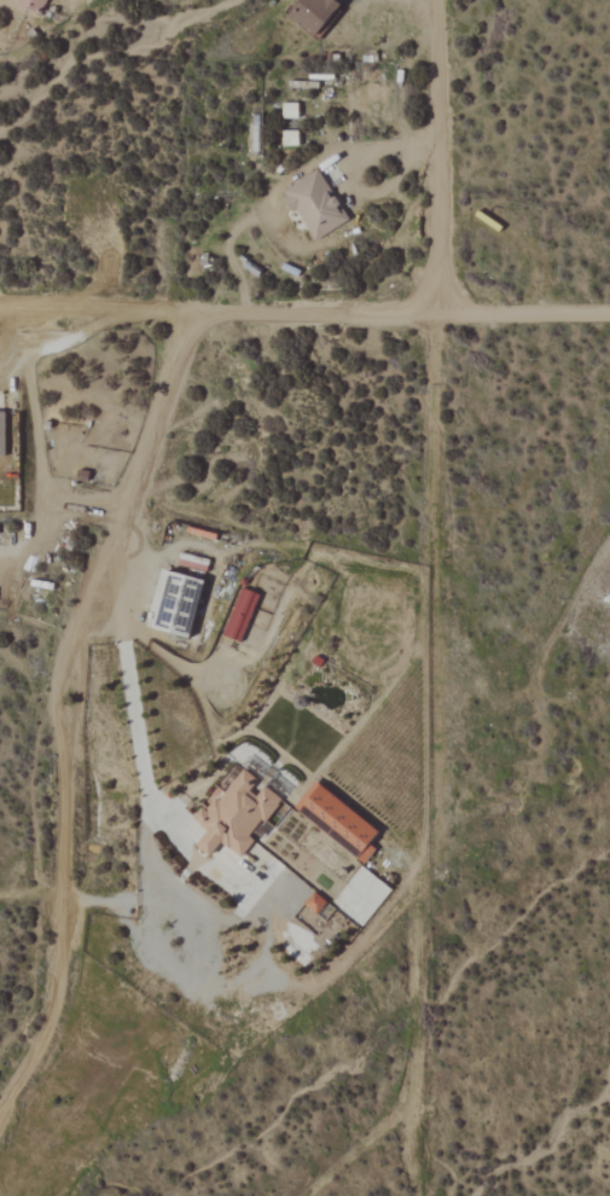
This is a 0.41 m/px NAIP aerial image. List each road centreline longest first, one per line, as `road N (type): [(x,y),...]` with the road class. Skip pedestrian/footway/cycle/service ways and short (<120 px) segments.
road 1 (residential): [(420,1195),(429,0)]
road 2 (track): [(184,310),(165,402),(71,617),(57,687),(60,980),(42,1035),(0,1106)]
road 3 (residential): [(0,313),(609,312)]
road 4 (track): [(95,557),(152,796),(145,843),(151,902),(63,898)]
road 5 (track): [(424,573),(245,544),(217,551),(185,541),(147,562),(95,557)]
road 6 (track): [(117,510),(64,501),(43,482),(27,366),(30,349),(77,332),(103,312)]

